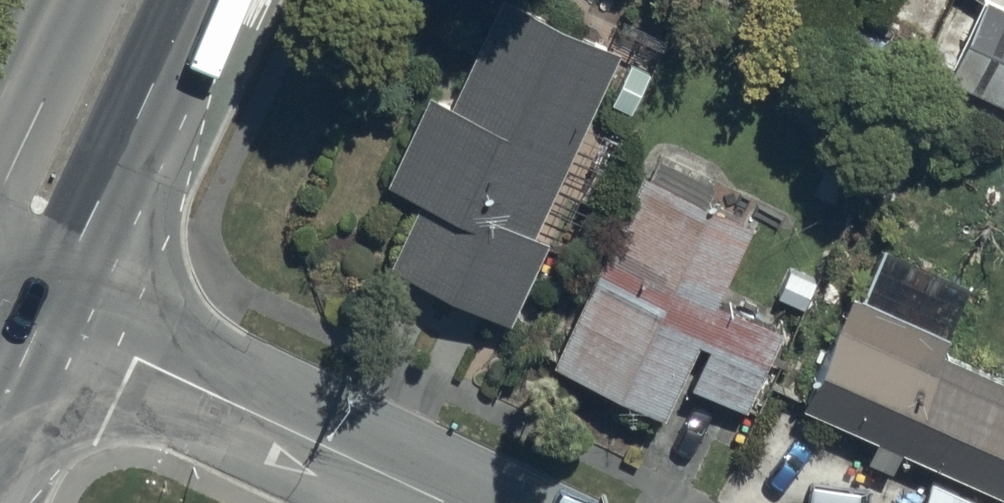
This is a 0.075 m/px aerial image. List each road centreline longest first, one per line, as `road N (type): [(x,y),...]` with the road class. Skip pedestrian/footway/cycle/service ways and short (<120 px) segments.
road 1 (residential): [(43,313),(446,502)]
road 2 (secondary): [(191,0),(43,313)]

